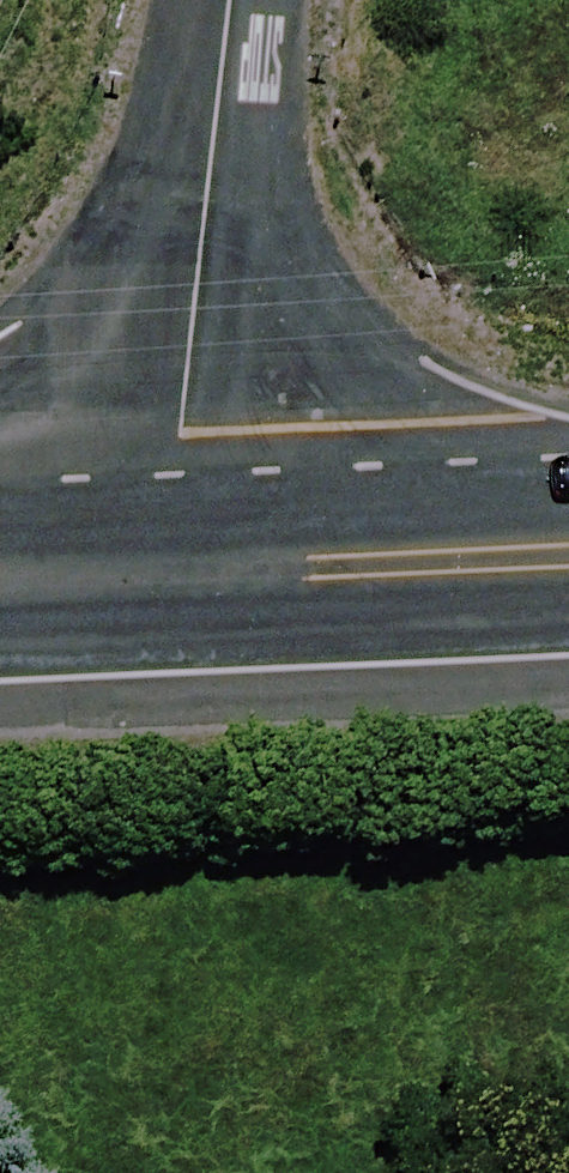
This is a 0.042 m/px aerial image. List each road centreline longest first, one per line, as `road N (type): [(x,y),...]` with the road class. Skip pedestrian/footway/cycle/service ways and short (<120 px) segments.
road 1 (unclassified): [(234,0),(179,431),(197,573)]
road 2 (trunk): [(197,573),(568,557)]
road 3 (trunk): [(0,576),(197,573)]

